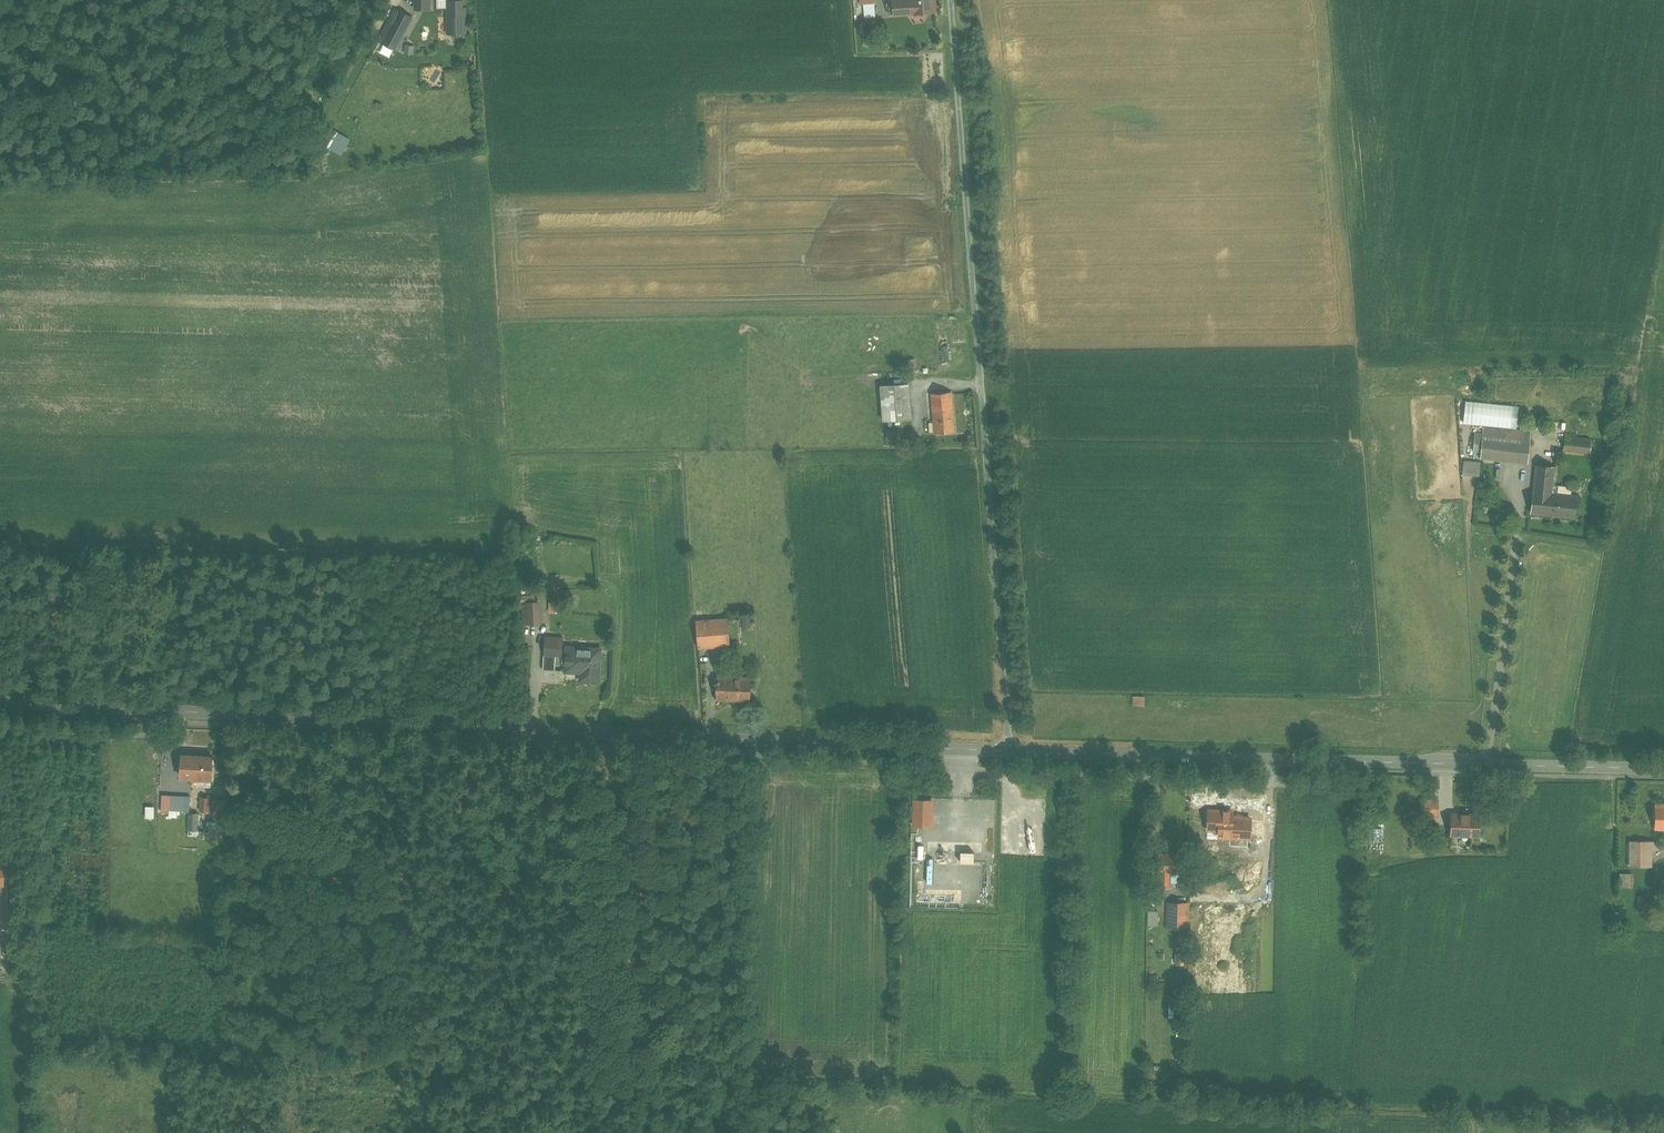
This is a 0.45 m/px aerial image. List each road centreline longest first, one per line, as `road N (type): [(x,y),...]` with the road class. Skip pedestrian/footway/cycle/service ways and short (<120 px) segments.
road 1 (secondary): [(1008,752),(0,699)]
road 2 (unclassified): [(952,0),(1008,752)]
road 3 (secondary): [(1663,771),(1008,752)]

